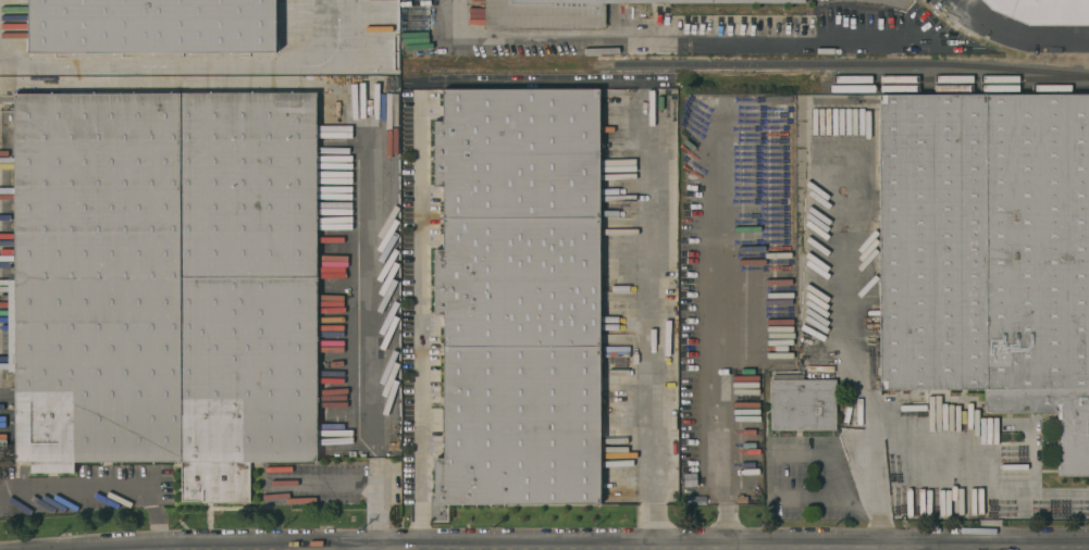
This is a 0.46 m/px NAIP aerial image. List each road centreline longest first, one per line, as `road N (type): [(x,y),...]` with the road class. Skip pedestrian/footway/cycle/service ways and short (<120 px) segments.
road 1 (tertiary): [(654,549),(1088,549)]

